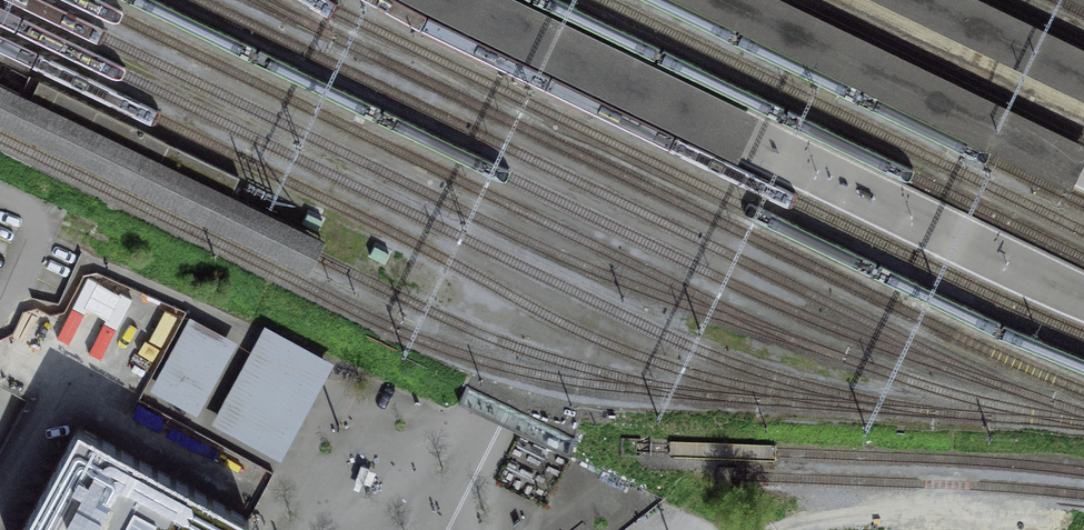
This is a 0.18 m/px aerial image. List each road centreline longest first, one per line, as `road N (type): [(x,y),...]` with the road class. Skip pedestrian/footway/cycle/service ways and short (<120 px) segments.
road 1 (residential): [(61,380),(0,489)]

